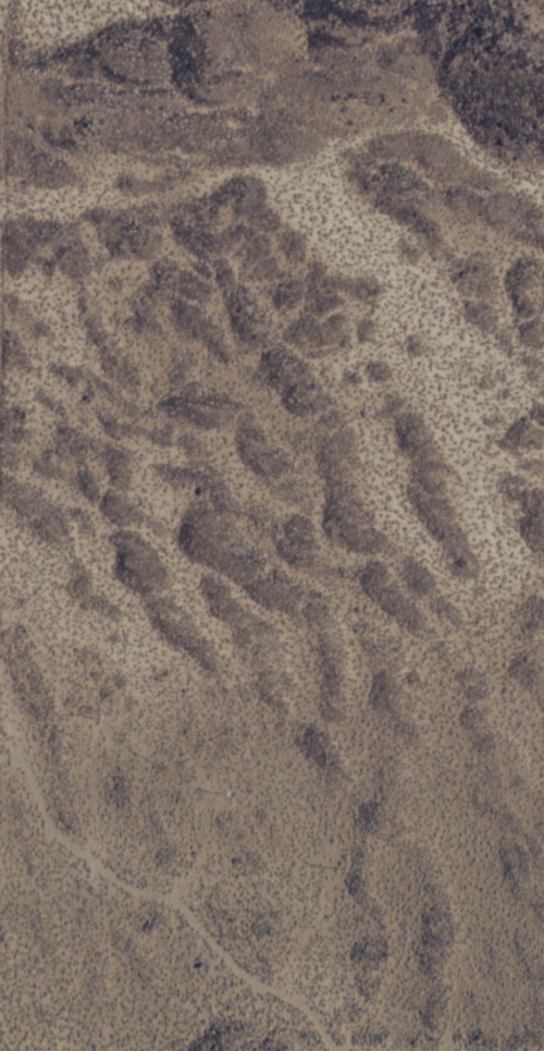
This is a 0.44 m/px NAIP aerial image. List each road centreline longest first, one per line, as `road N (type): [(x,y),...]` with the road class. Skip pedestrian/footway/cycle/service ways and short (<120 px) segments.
road 1 (track): [(4,757),(21,760),(62,841),(134,892),(177,907),(235,973),(301,1004),(338,1050)]

